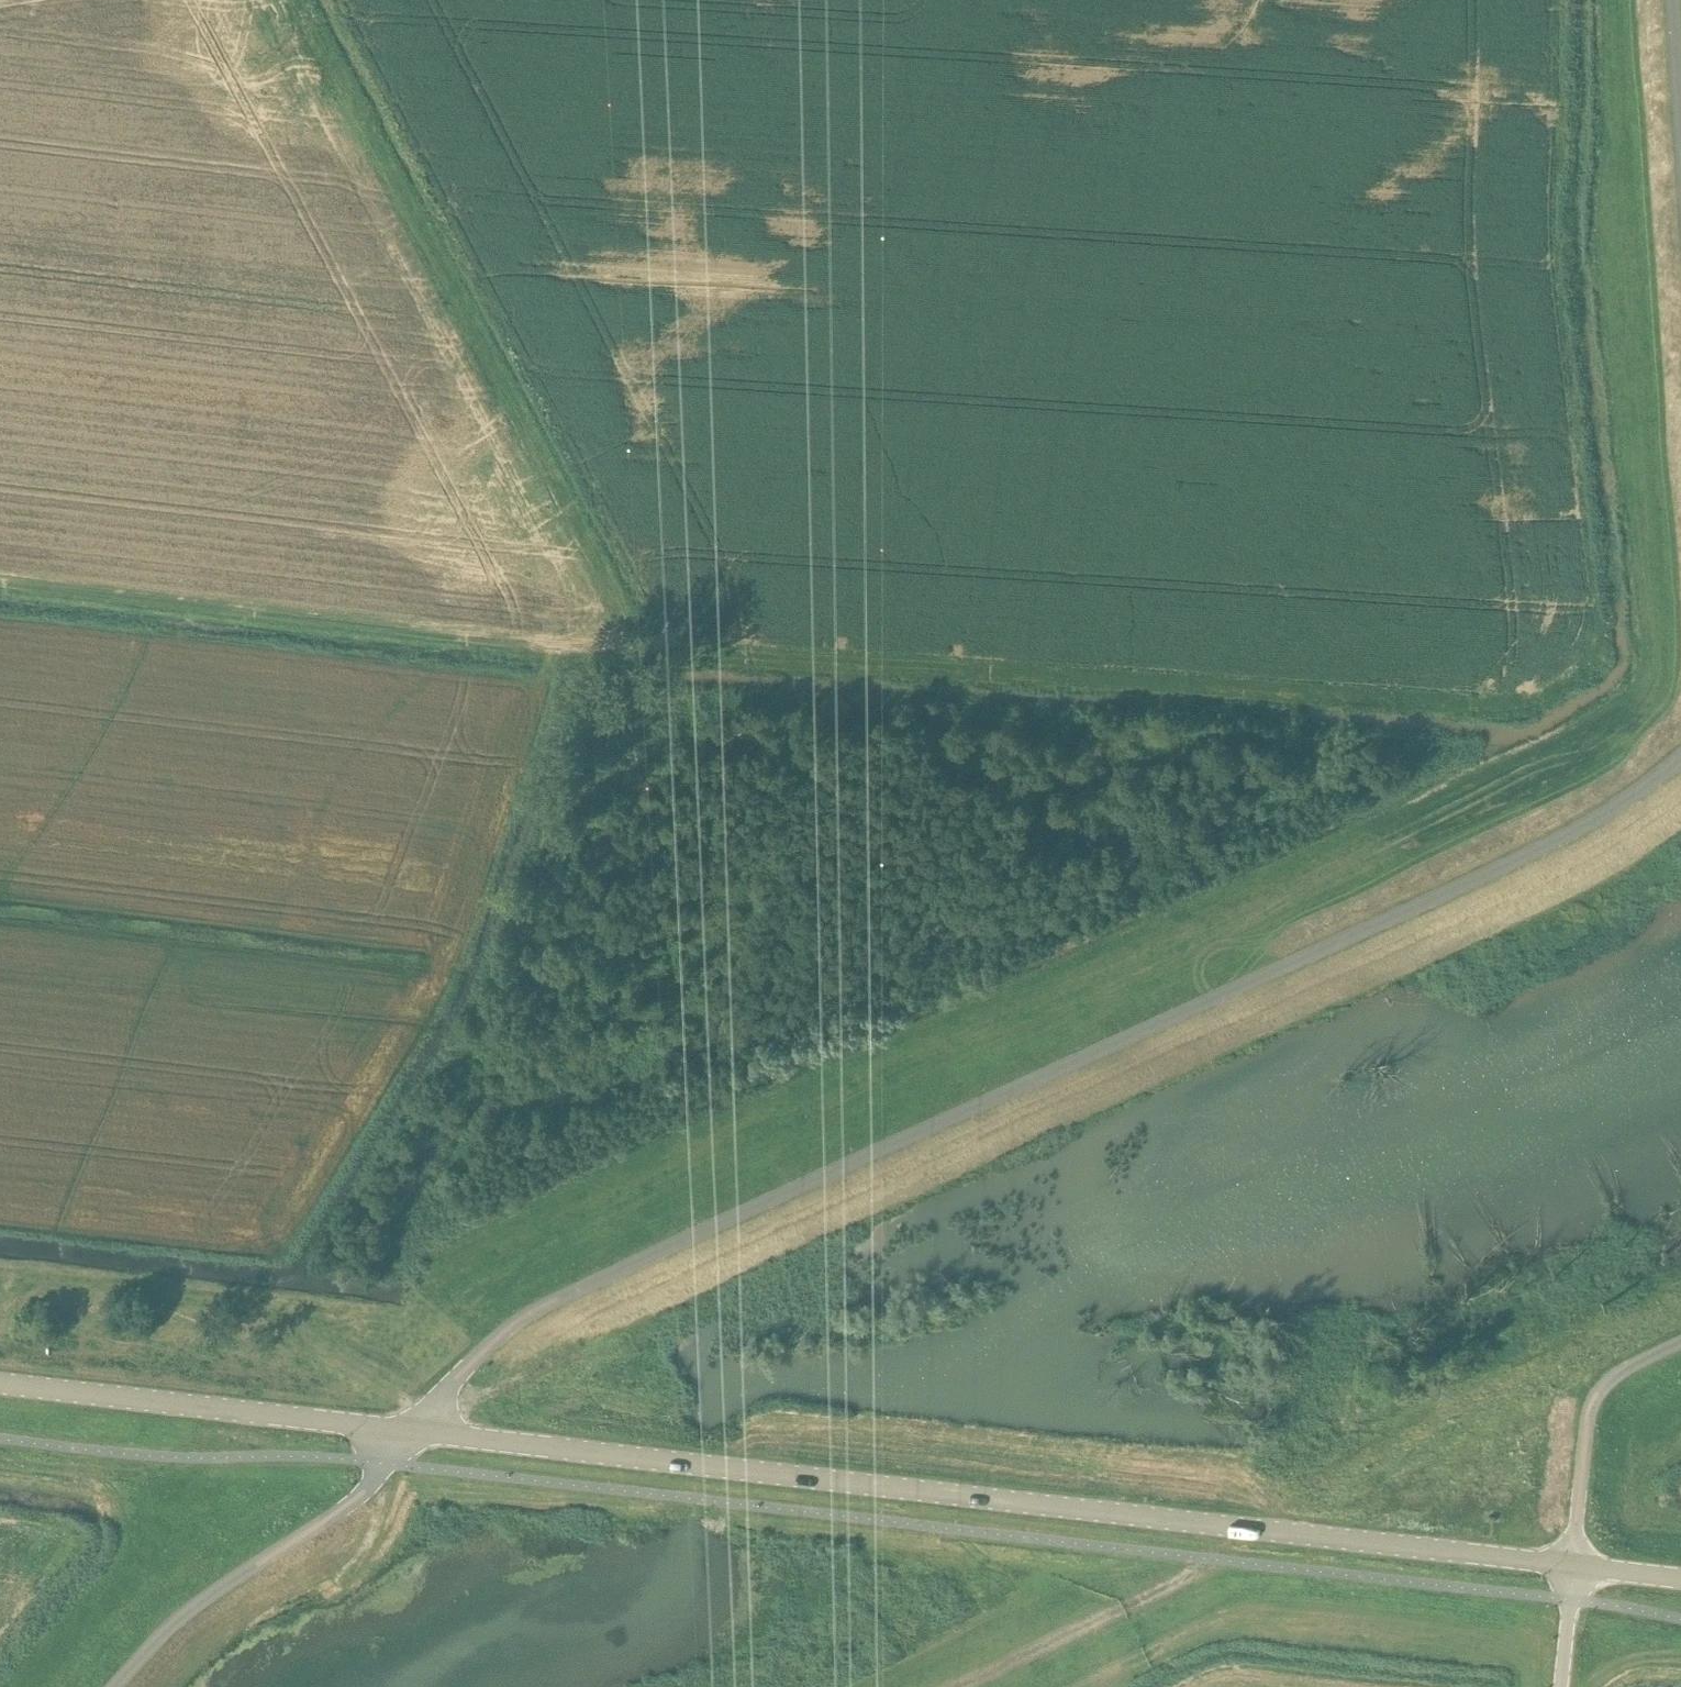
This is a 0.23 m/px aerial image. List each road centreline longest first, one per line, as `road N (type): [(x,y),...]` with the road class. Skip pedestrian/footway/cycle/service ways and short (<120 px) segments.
road 1 (unclassified): [(413,1431),(510,1335),(637,1258),(1625,809),(1672,778),(1680,763)]
road 2 (secondary): [(413,1431),(1576,1564)]
road 3 (secondary): [(0,1382),(413,1431)]
road 4 (residential): [(118,1686),(389,1461),(413,1431)]
road 5 (track): [(948,1686),(1211,1557),(1229,1528)]
road 6 (unclassified): [(1562,1686),(1576,1564)]

